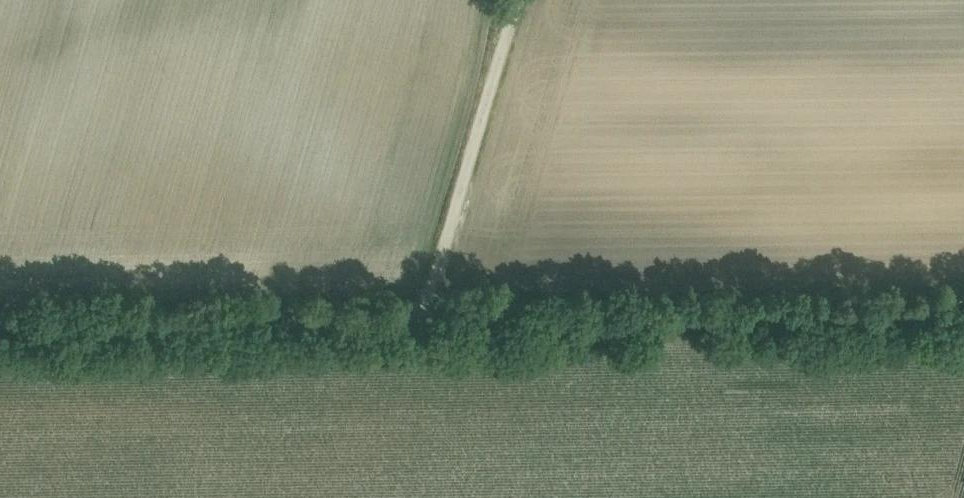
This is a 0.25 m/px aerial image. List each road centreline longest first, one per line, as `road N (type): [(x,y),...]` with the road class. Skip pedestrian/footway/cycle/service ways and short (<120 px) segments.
road 1 (track): [(963,310),(410,322)]
road 2 (track): [(410,322),(0,330)]
road 3 (track): [(410,322),(502,0)]

